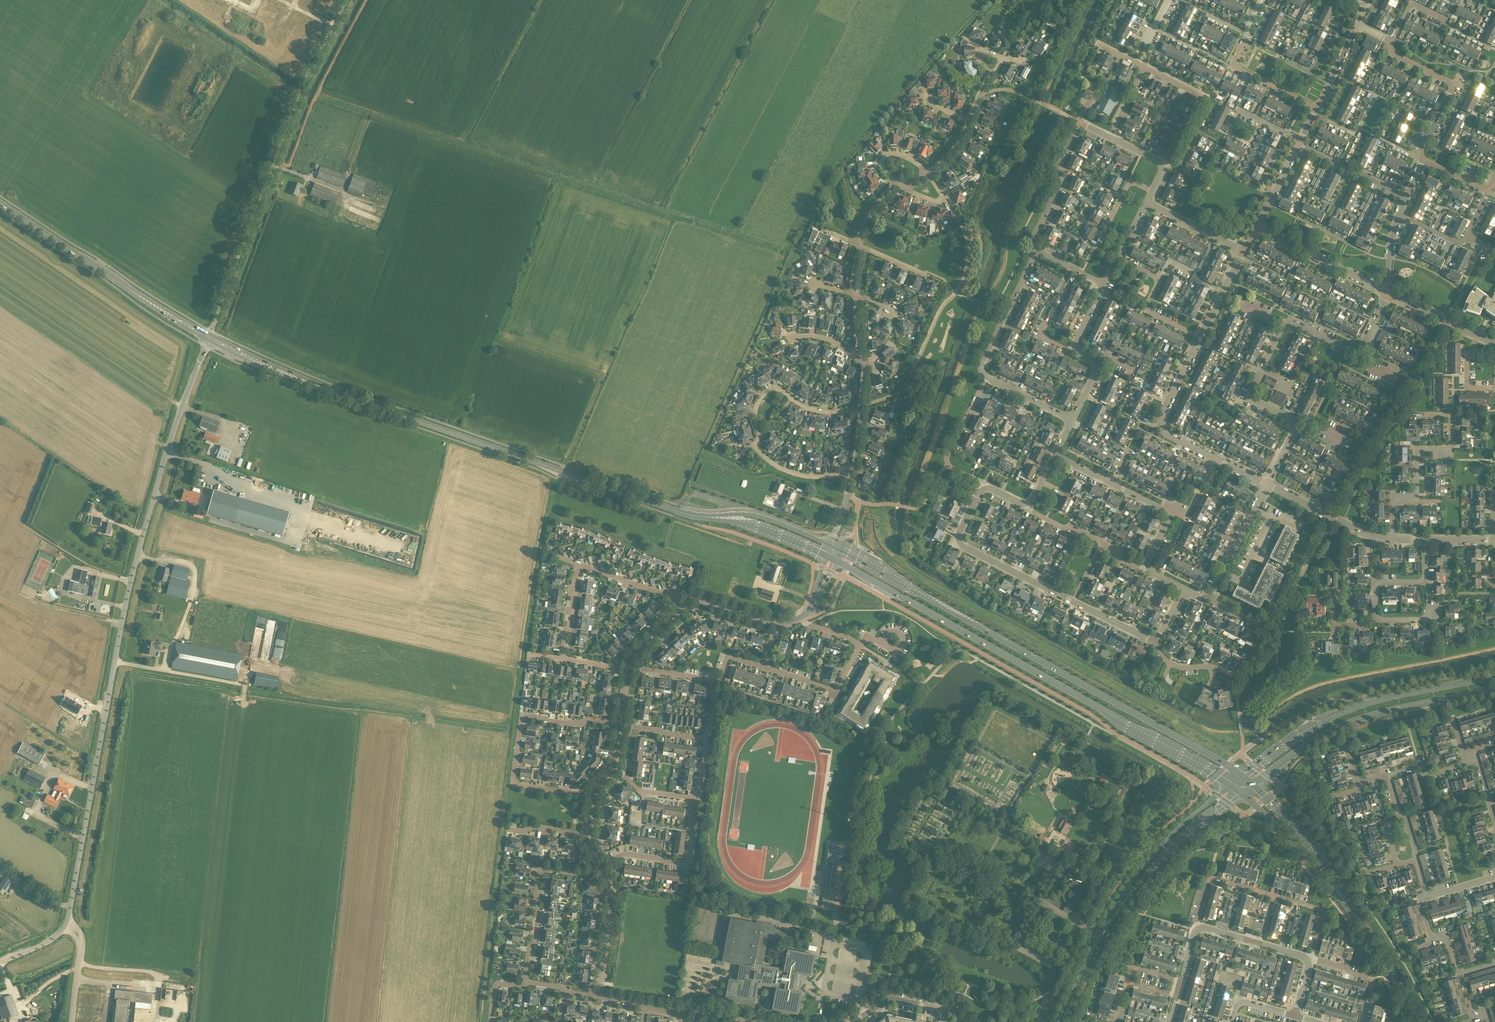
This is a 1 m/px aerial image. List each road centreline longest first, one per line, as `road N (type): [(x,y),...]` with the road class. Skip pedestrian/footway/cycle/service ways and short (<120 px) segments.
road 1 (unclassified): [(68,919),(131,577),(183,406)]
road 2 (primary): [(1241,776),(839,548)]
road 3 (primary): [(835,560),(1230,784)]
road 4 (motorway): [(0,401),(191,0)]
road 5 (primary): [(714,517),(314,384)]
road 6 (motorway): [(176,0),(0,369)]
road 7 (primary): [(314,384),(208,339),(0,201)]
road 8 (motorway): [(123,296),(139,239),(150,115),(197,0)]
road 9 (primary): [(1494,677),(1356,706),(1241,776)]
road 10 (primary): [(1252,785),(1347,724),(1494,691)]
road 11 (residential): [(858,409),(821,412),(774,388),(755,415),(754,446),(771,462),(808,476),(848,470)]
road 12 (motorway): [(164,0),(107,88),(27,148),(0,183)]
road 13 (residential): [(593,795),(516,784),(523,716),(620,724)]
road 14 (tertiary): [(1269,484),(1164,428),(1200,336)]
road 15 (track): [(0,315),(44,359),(183,406)]
road 16 (tertiary): [(1099,935),(1160,861),(1241,793)]
road 17 (tertiary): [(1230,784),(1151,858),(1099,935)]
road 18 (residential): [(1073,601),(965,546),(961,532),(987,486)]
road 19 (tertiary): [(1364,930),(1319,852),(1252,785)]
road 20 (tertiary): [(1241,793),(1364,930)]
road 21 (unclassified): [(273,165),(347,0)]
road 22 (residential): [(526,982),(542,870),(585,874),(599,867)]
road 23 (residential): [(1317,109),(1236,67),(1263,0)]
road 24 (unclassified): [(314,384),(295,425),(204,399),(183,406)]
road 25 (motorway): [(0,458),(85,381),(108,343)]
road 26 (residential): [(599,867),(624,854),(687,863),(697,799)]
road 27 (residential): [(1269,484),(1295,428),(1250,399),(1262,368)]
road 28 (residential): [(1388,293),(1256,227)]
road 29 (residential): [(1161,165),(1201,94),(1142,66)]
road 30 (residential): [(708,738),(712,678),(628,667)]
road 31 (residential): [(1416,496),(1418,453),(1451,446),(1451,415),(1416,414)]
road 32 (residential): [(986,378),(981,365),(1036,251)]
road 33 (residential): [(1081,121),(1033,238),(1036,251)]
road 34 (residential): [(987,486),(947,460),(986,378)]
road 35 (tertiary): [(1269,484),(1393,538)]
road 36 (residential): [(599,997),(613,895),(599,867)]
road 37 (residential): [(1210,597),(1269,484)]
road 38 (unclassified): [(306,269),(330,298),(314,384)]
road 39 (residential): [(1119,259),(1098,247),(1129,181),(1151,191)]
road 40 (primary): [(830,544),(763,517),(714,517)]
road 41 (residential): [(960,1021),(950,1011),(893,999),(853,1021)]

